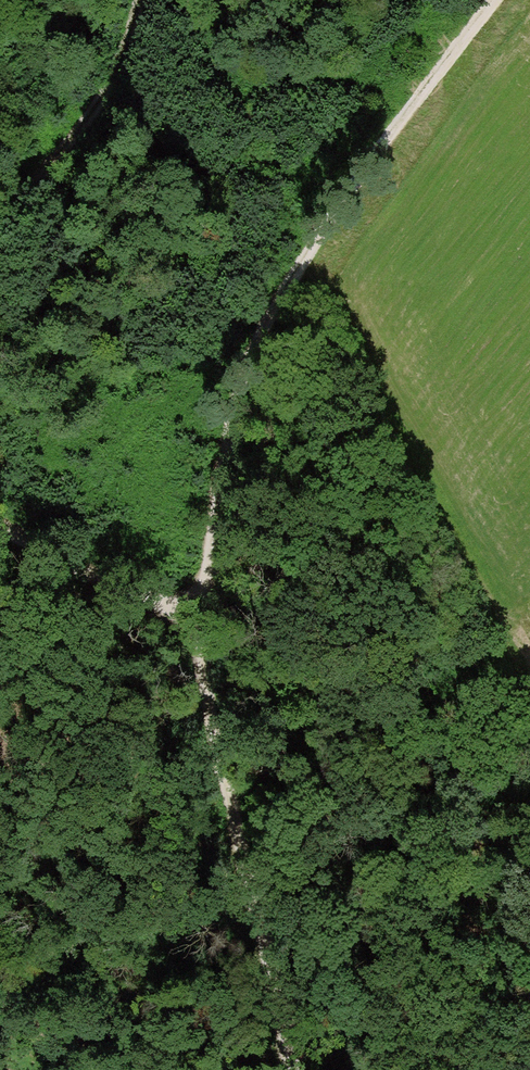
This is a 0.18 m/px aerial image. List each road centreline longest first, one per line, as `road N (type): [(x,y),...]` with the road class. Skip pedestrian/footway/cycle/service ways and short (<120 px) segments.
road 1 (track): [(495,0),(347,188),(267,307),(228,409),(195,609),(158,610),(96,580),(0,514)]
road 2 (track): [(195,609),(298,1069)]
road 3 (track): [(295,270),(529,671)]
road 4 (track): [(0,216),(64,157),(129,75),(145,0)]

